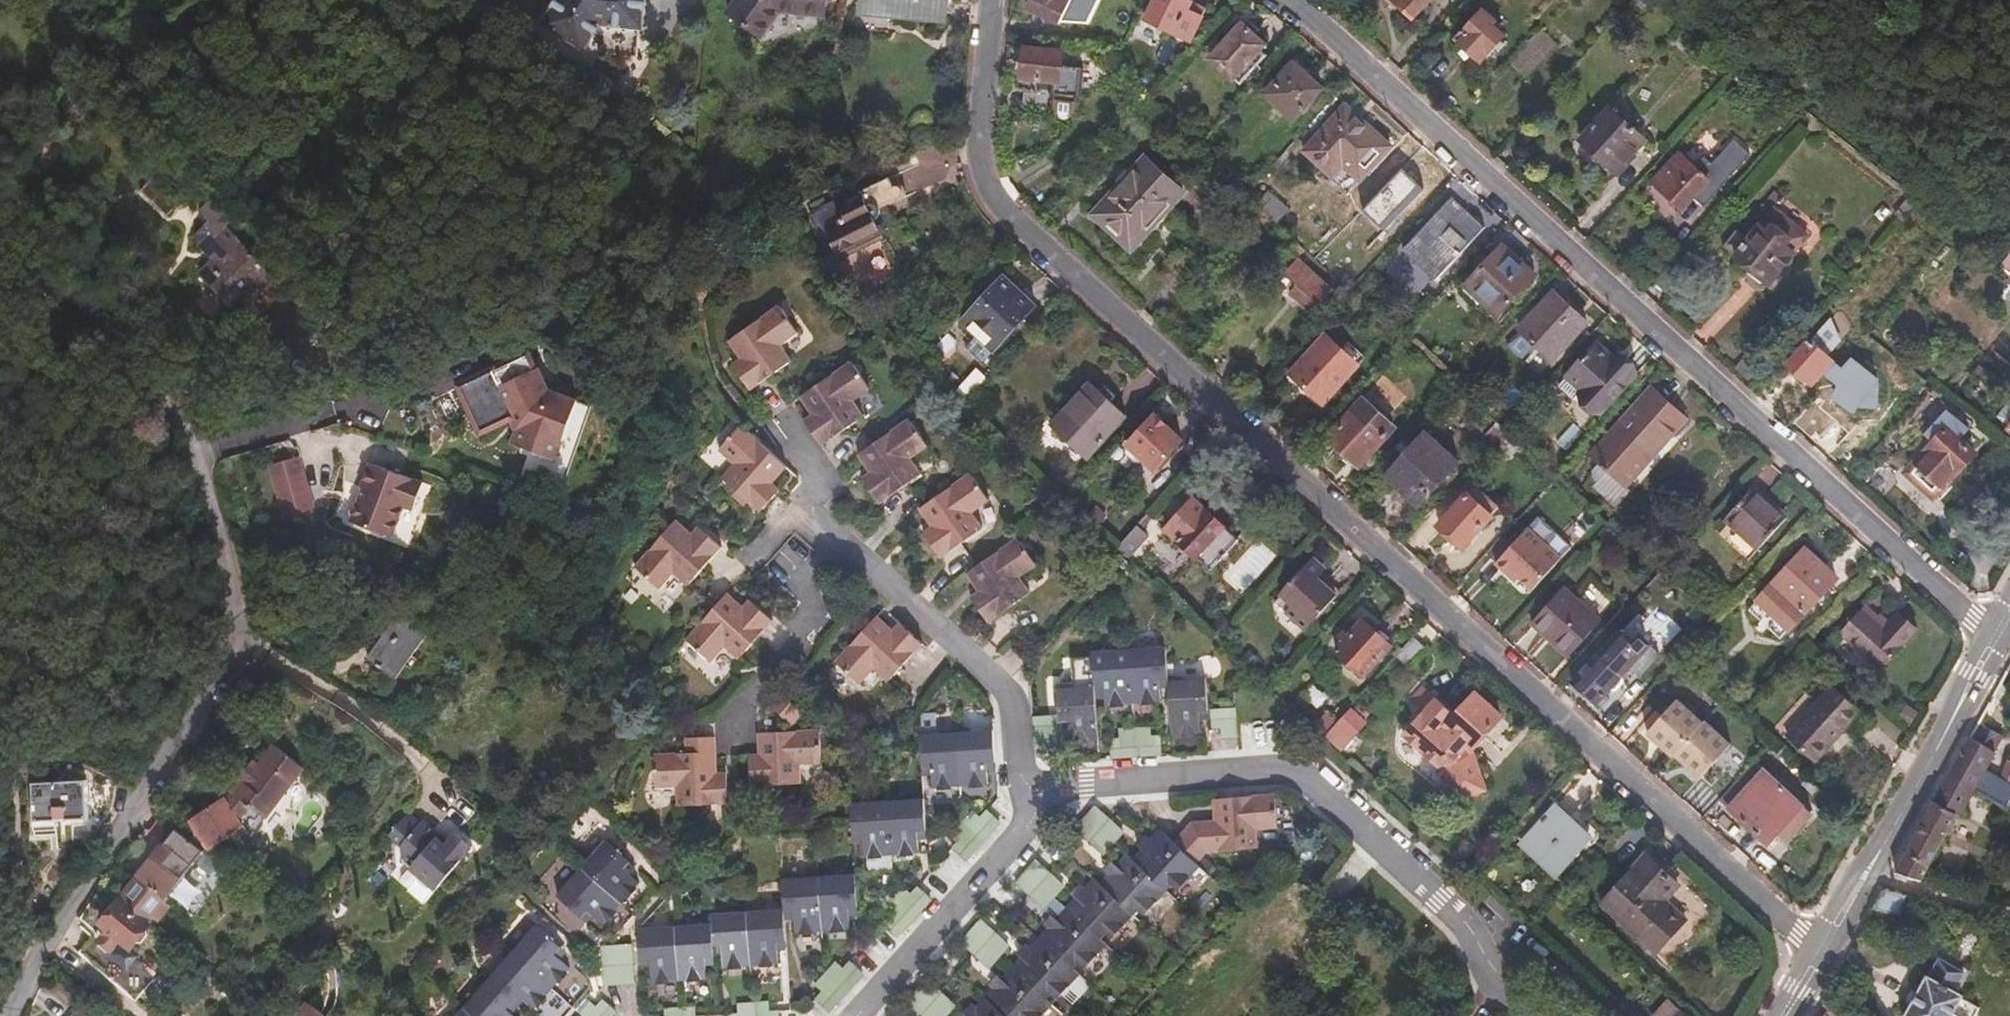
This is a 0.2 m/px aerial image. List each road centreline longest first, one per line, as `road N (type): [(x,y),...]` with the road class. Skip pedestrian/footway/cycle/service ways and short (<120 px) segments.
road 1 (residential): [(1819,954),(1014,207),(992,153),(1003,0)]
road 2 (residential): [(1296,0),(1994,639)]
road 3 (residential): [(5,1015),(187,748),(239,625),(189,438),(137,362),(0,235)]
road 4 (residential): [(1549,1015),(1497,975),(1456,917),(1283,772),(1033,785)]
road 5 (track): [(0,643),(107,623),(125,558),(96,454),(0,333)]
road 6 (residential): [(1033,785),(1002,683),(834,543)]
road 7 (residential): [(1033,785),(1026,833),(862,1015)]
road 8 (tertiary): [(1994,639),(1865,875)]
road 9 (residential): [(834,543),(814,611),(726,715)]
road 10 (residential): [(1865,875),(2009,915)]

